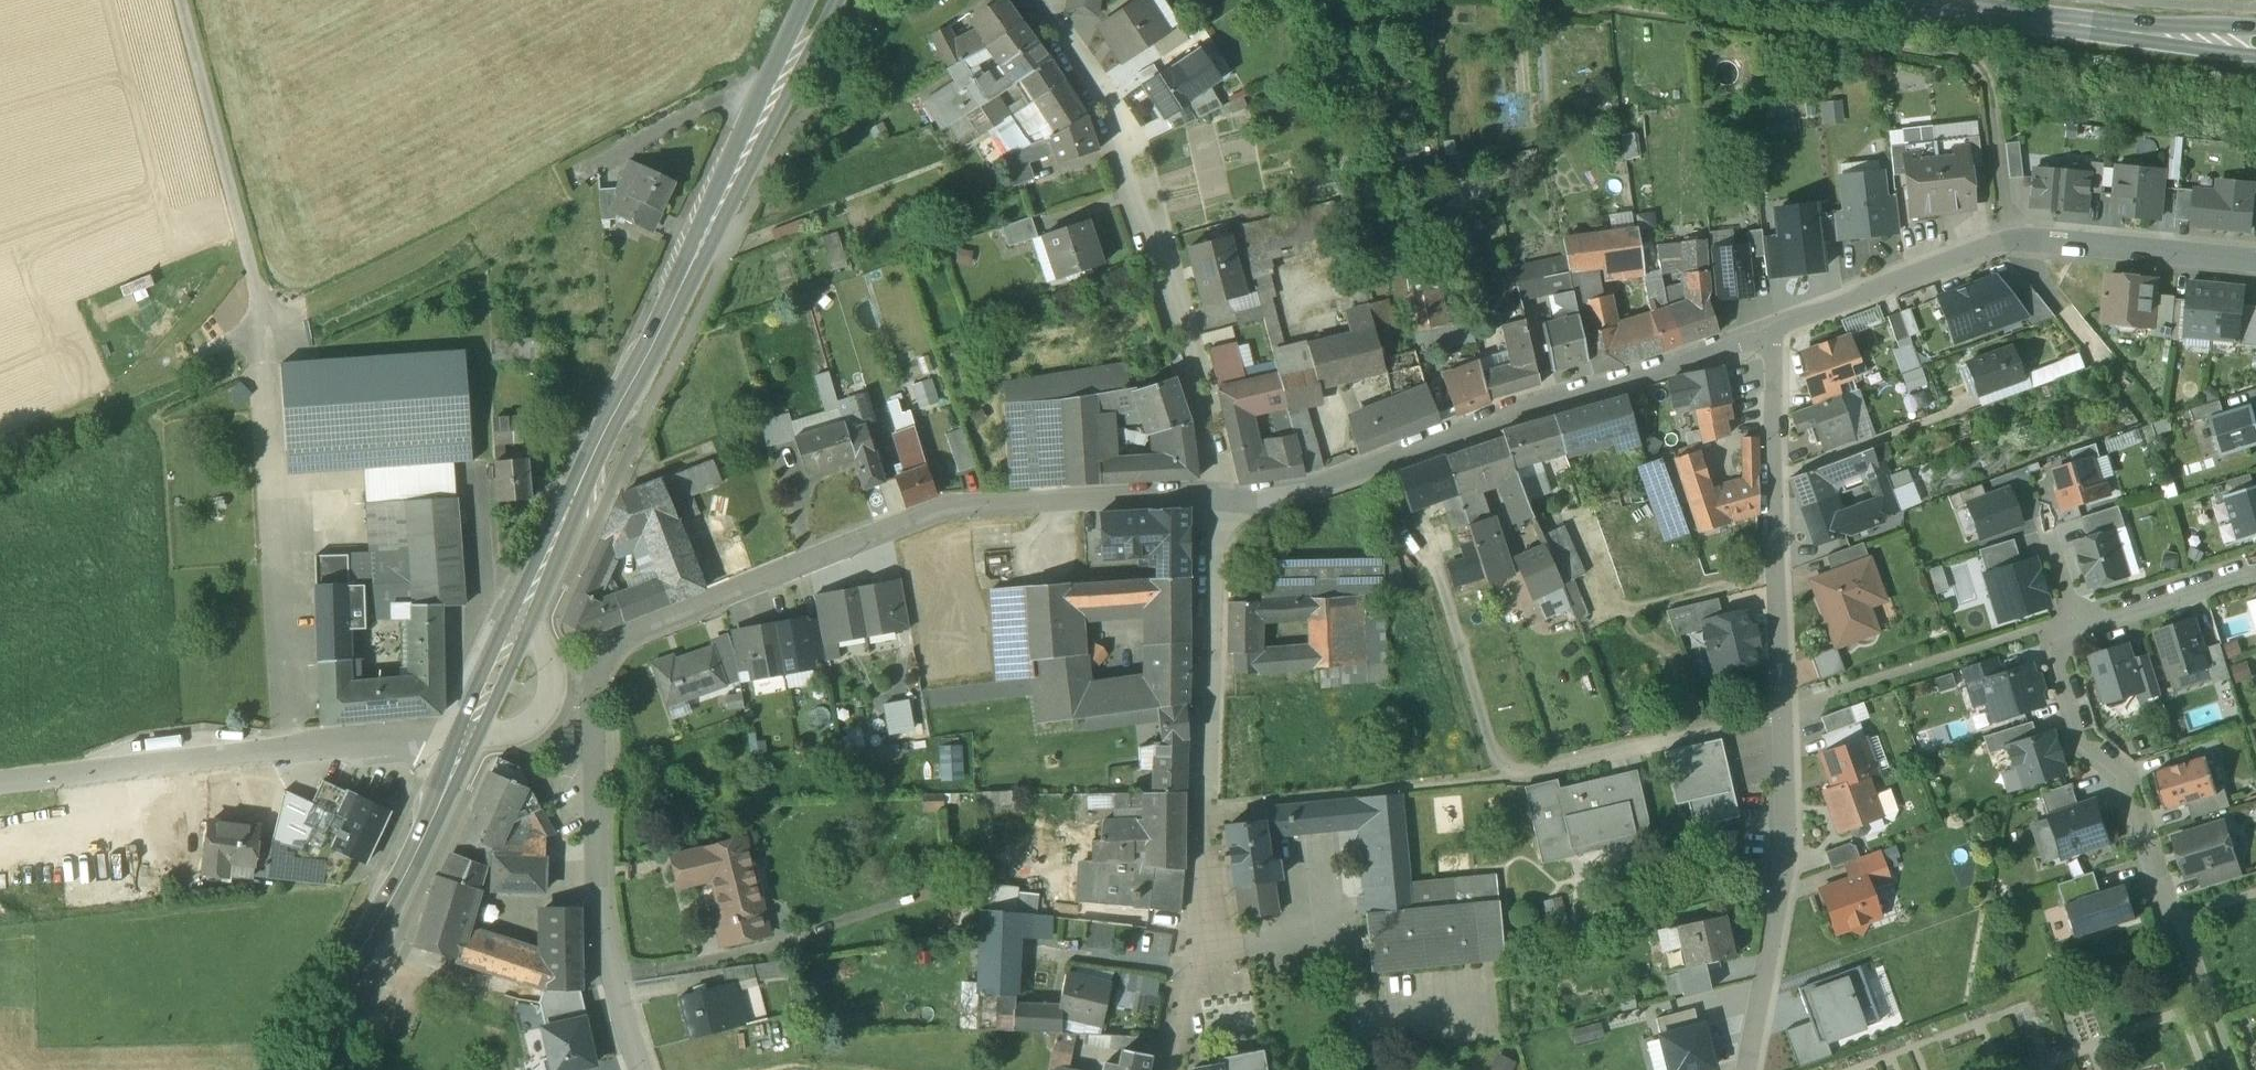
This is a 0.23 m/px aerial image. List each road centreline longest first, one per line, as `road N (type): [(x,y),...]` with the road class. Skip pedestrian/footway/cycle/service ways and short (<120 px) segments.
road 1 (residential): [(1219,502),(936,517),(651,628),(612,655),(590,684),(587,720),(601,910),(641,1069)]
road 2 (track): [(181,0),(266,309),(286,754)]
road 3 (residential): [(1769,336),(1786,839),(1747,1069)]
road 4 (primary): [(520,621),(624,391),(825,0)]
road 5 (track): [(2014,241),(1985,82),(1959,53),(1558,0)]
road 6 (residential): [(1769,336),(1495,420),(1307,495),(1219,502)]
road 7 (residential): [(1173,1069),(1195,941),(1219,502)]
road 8 (residential): [(1219,502),(1211,440),(1118,136),(1044,17),(1041,0)]
road 9 (unclassified): [(0,784),(396,743),(462,748)]
road 10 (tertiary): [(2255,42),(1875,0)]
road 11 (primary): [(308,1069),(462,748)]
road 12 (residential): [(2078,624),(2044,635),(2082,740),(2124,781),(2175,920)]
road 13 (residential): [(2014,241),(1769,336)]
road 14 (residential): [(2255,266),(2014,241)]
road 15 (residential): [(2255,575),(2078,624)]
road 16 (residential): [(2031,477),(2078,624)]
road 17 (residential): [(2104,364),(2014,241)]
road 18 (primary): [(520,621),(462,748)]

